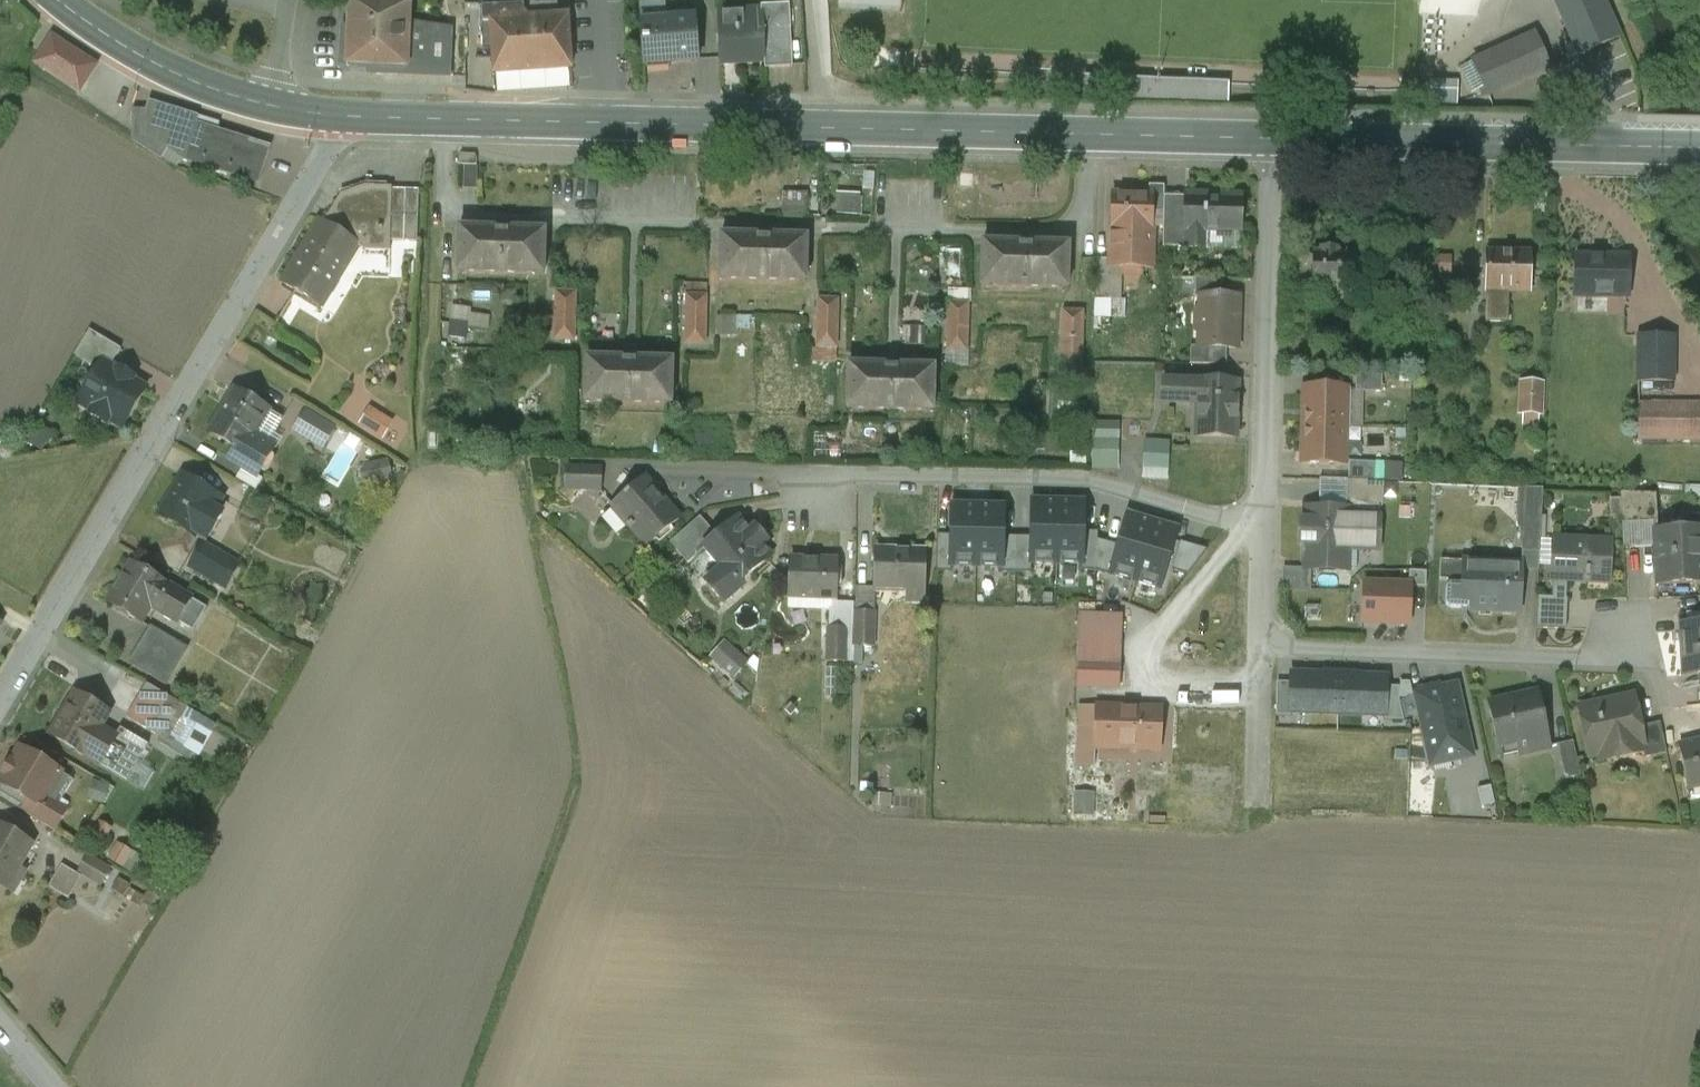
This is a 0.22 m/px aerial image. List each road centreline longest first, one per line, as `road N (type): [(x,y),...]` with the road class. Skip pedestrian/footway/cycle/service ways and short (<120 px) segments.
road 1 (primary): [(1271,136),(342,115)]
road 2 (residential): [(0,700),(340,131),(342,115)]
road 3 (residential): [(1263,533),(1081,481),(816,474)]
road 4 (primary): [(1699,148),(1271,136)]
road 5 (residential): [(1271,136),(1263,533)]
road 6 (residential): [(1260,648),(1578,660),(1630,644)]
road 7 (primary): [(342,115),(270,105),(198,83),(58,0)]
road 8 (residential): [(1260,648),(1257,807)]

